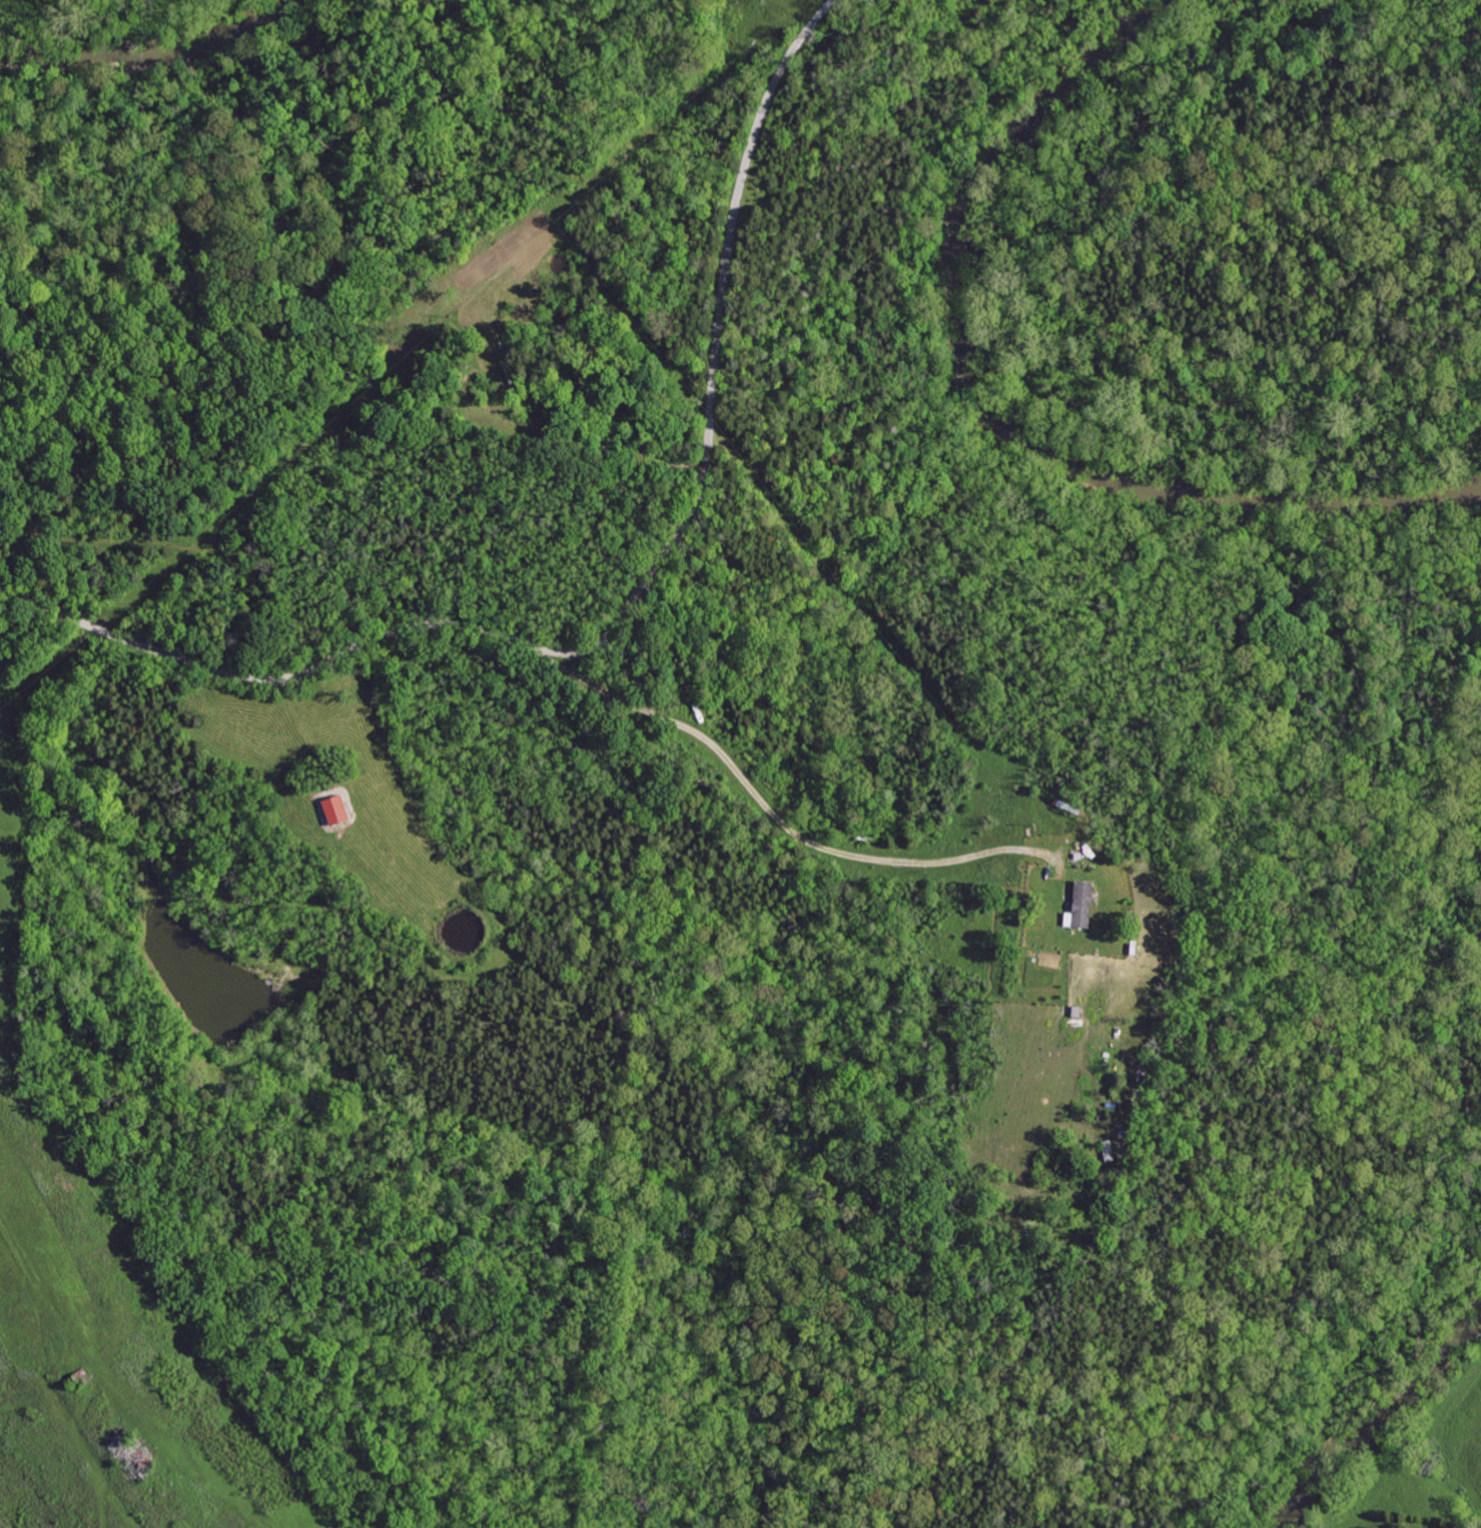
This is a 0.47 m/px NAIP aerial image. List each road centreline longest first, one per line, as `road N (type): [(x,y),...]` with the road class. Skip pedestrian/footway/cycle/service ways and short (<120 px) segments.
road 1 (residential): [(0,585),(170,655),(287,679),(421,625),(474,626),(556,651),(590,647),(619,622),(672,542)]
road 2 (residential): [(822,12),(769,93),(737,196),(705,476),(672,542),(660,683)]
road 3 (residential): [(583,649),(734,724),(812,816)]

